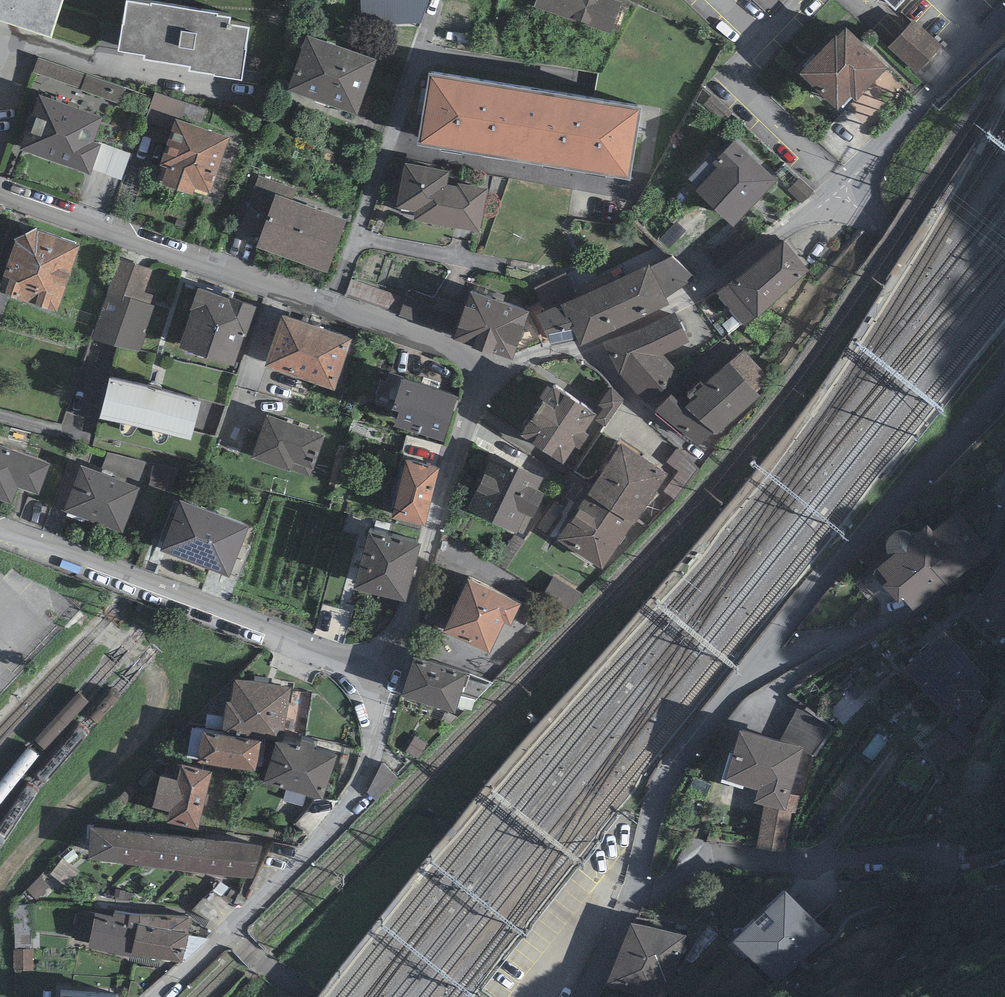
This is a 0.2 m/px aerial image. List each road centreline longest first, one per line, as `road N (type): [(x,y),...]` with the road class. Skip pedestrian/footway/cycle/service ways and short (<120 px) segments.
road 1 (residential): [(0,188),(496,370),(462,433),(399,637),(376,659)]
road 2 (residential): [(1004,378),(662,772),(623,919),(589,996)]
road 3 (residential): [(1004,9),(838,188),(1004,328)]
road 4 (residential): [(376,659),(372,748),(350,801),(153,996)]
road 5 (residential): [(376,659),(337,656),(0,528)]

